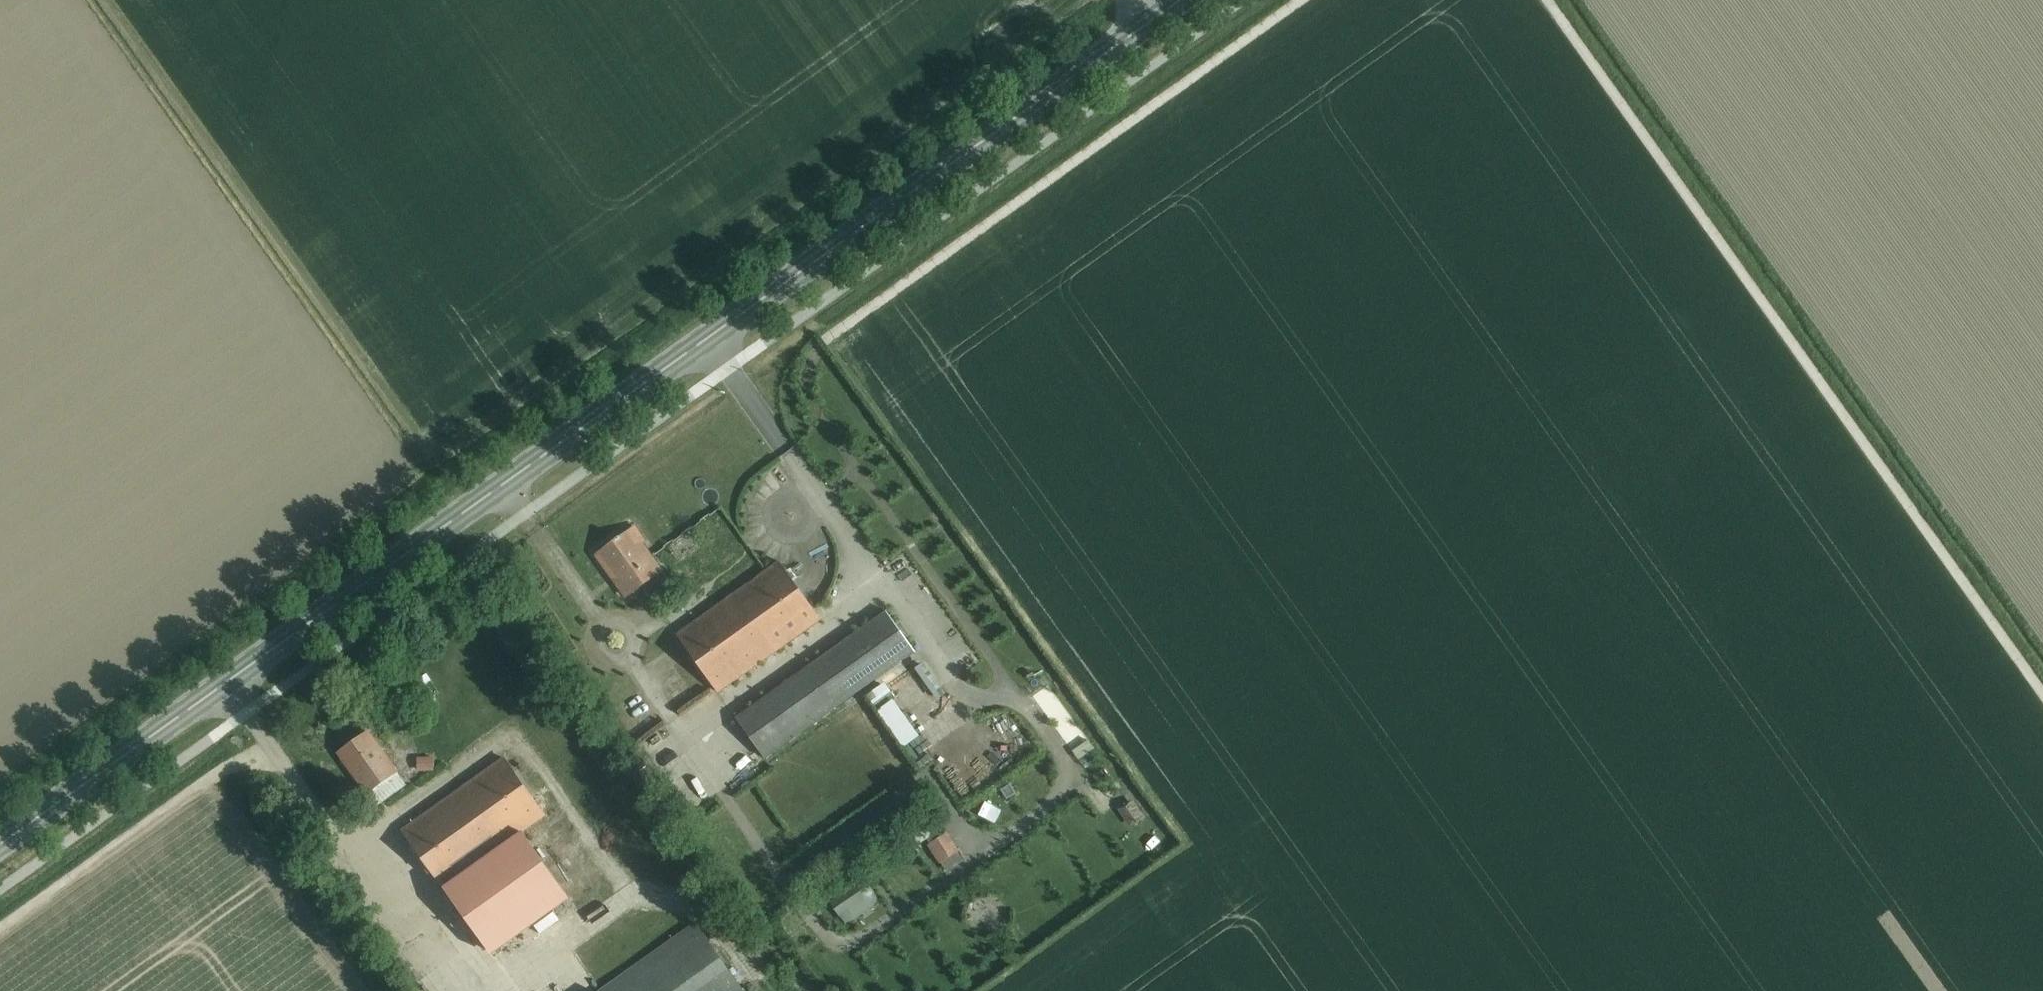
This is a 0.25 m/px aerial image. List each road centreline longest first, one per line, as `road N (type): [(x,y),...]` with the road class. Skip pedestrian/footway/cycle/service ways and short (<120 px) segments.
road 1 (secondary): [(0,848),(1184,0)]

